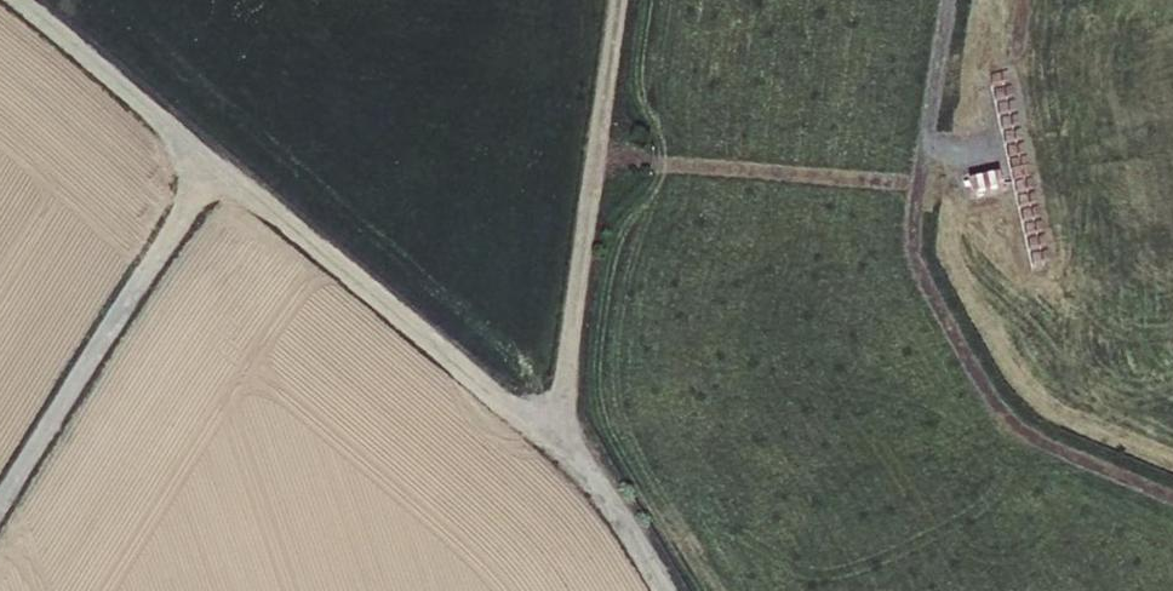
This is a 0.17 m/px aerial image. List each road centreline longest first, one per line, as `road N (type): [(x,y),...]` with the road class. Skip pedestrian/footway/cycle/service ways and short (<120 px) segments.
road 1 (track): [(36,0),(501,402),(556,430)]
road 2 (track): [(556,430),(620,0)]
road 3 (track): [(227,166),(0,498)]
road 4 (track): [(556,430),(668,590)]

